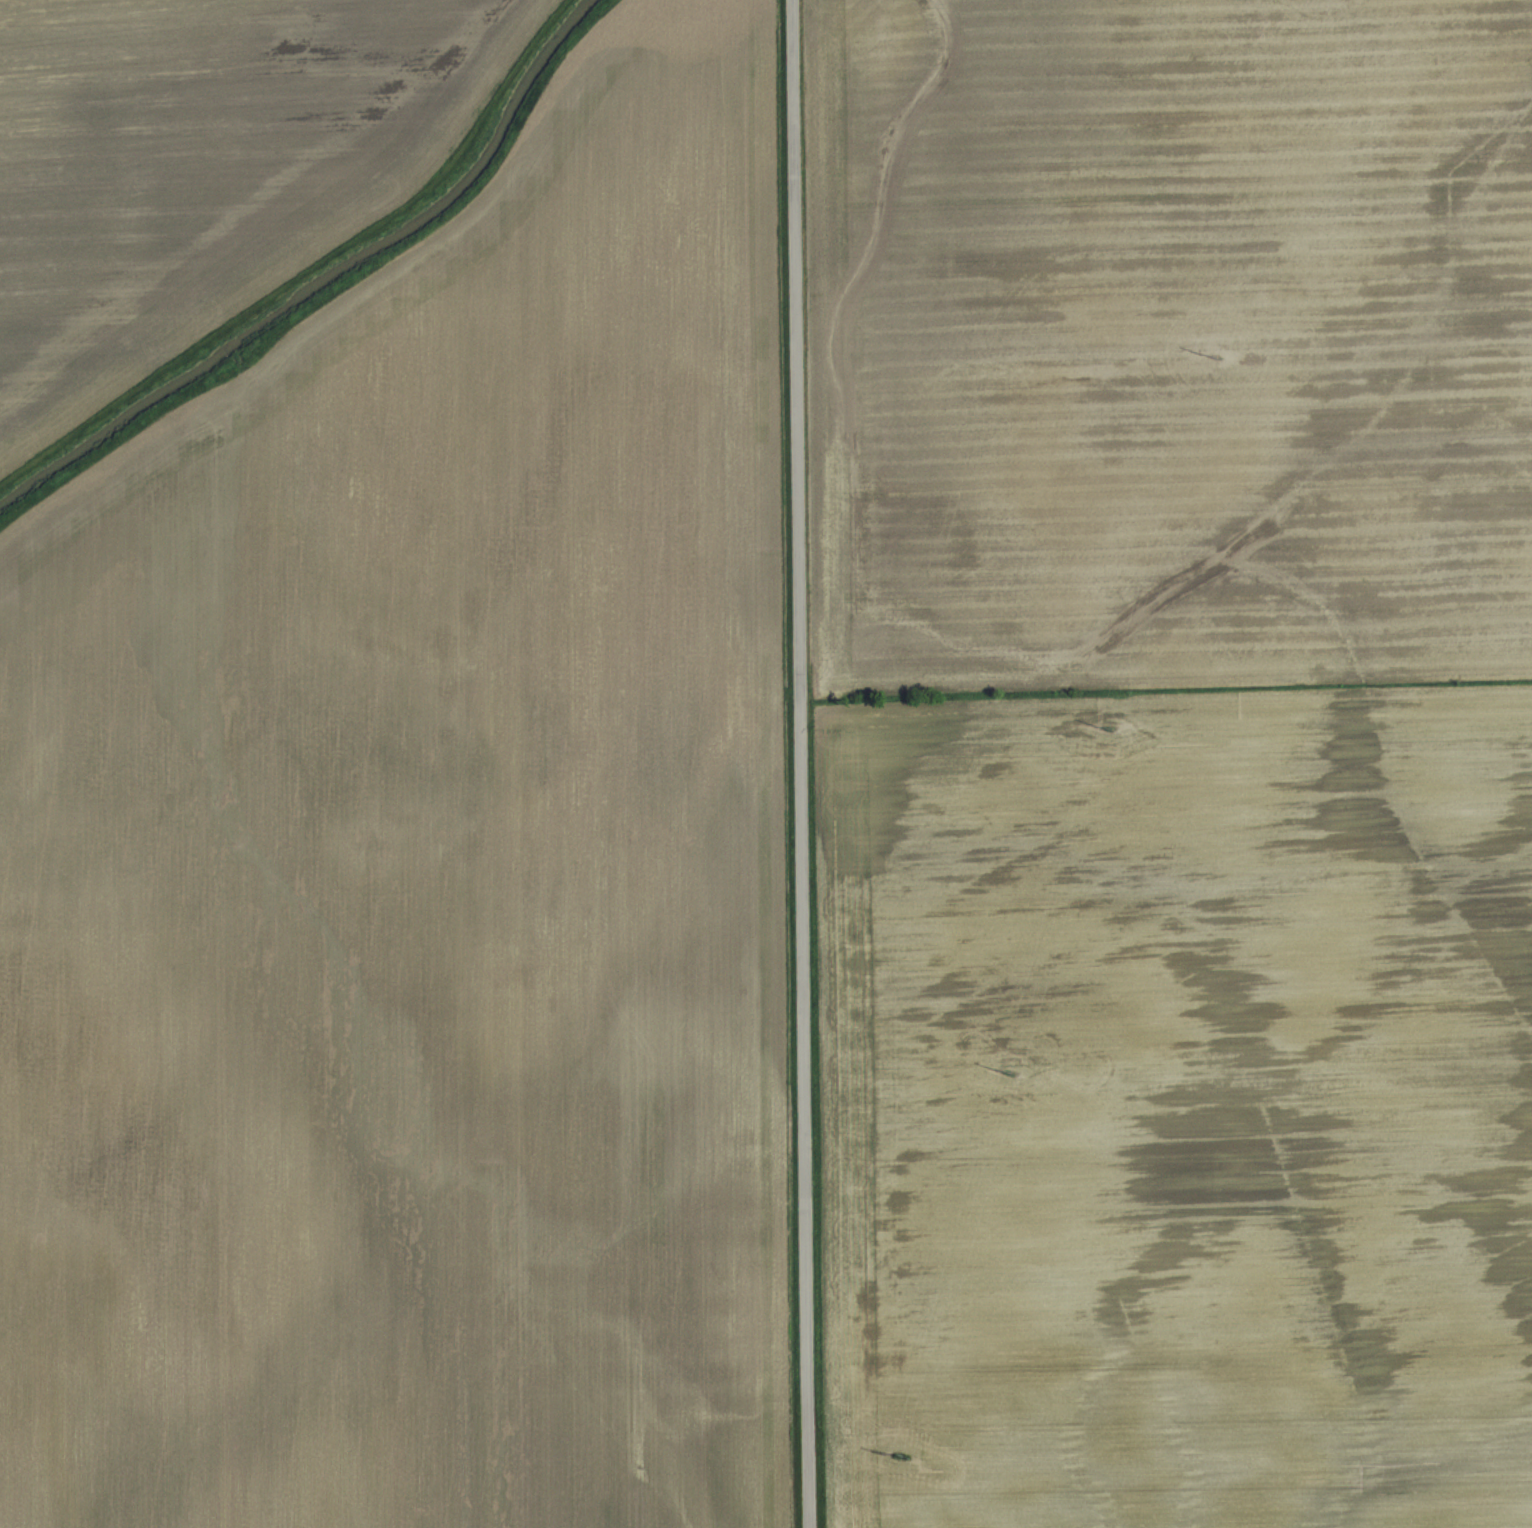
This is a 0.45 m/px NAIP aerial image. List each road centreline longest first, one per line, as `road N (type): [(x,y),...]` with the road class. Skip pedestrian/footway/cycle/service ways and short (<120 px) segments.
road 1 (residential): [(805,1527),(788,0)]

